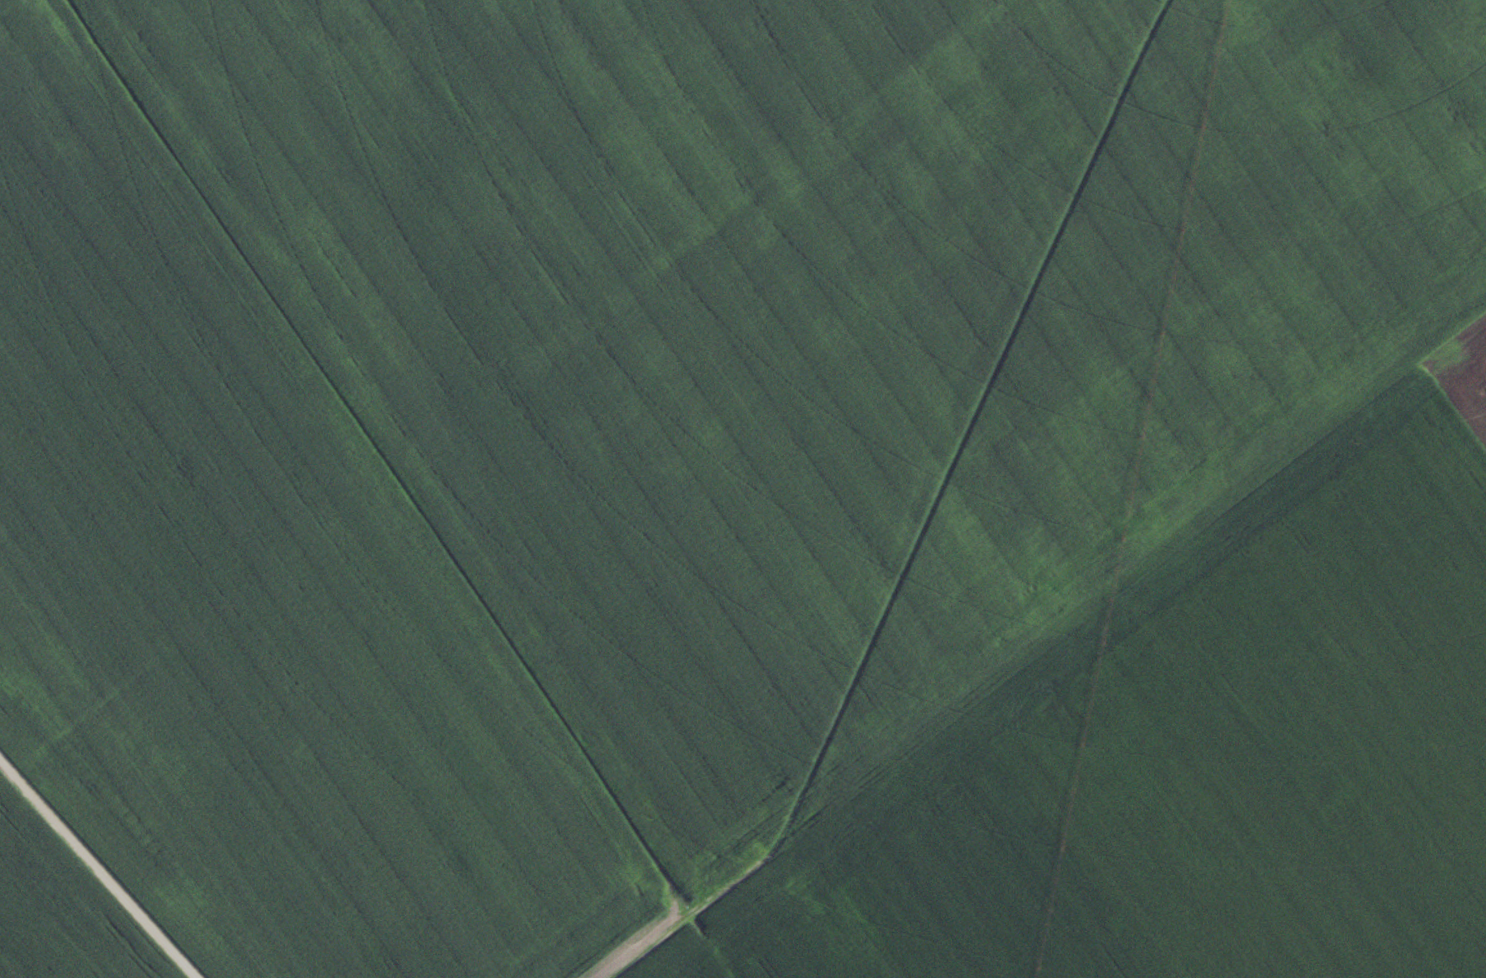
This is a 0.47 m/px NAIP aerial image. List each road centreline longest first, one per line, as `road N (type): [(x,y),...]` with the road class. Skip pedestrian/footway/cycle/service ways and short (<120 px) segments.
road 1 (residential): [(203,977),(0,753)]

